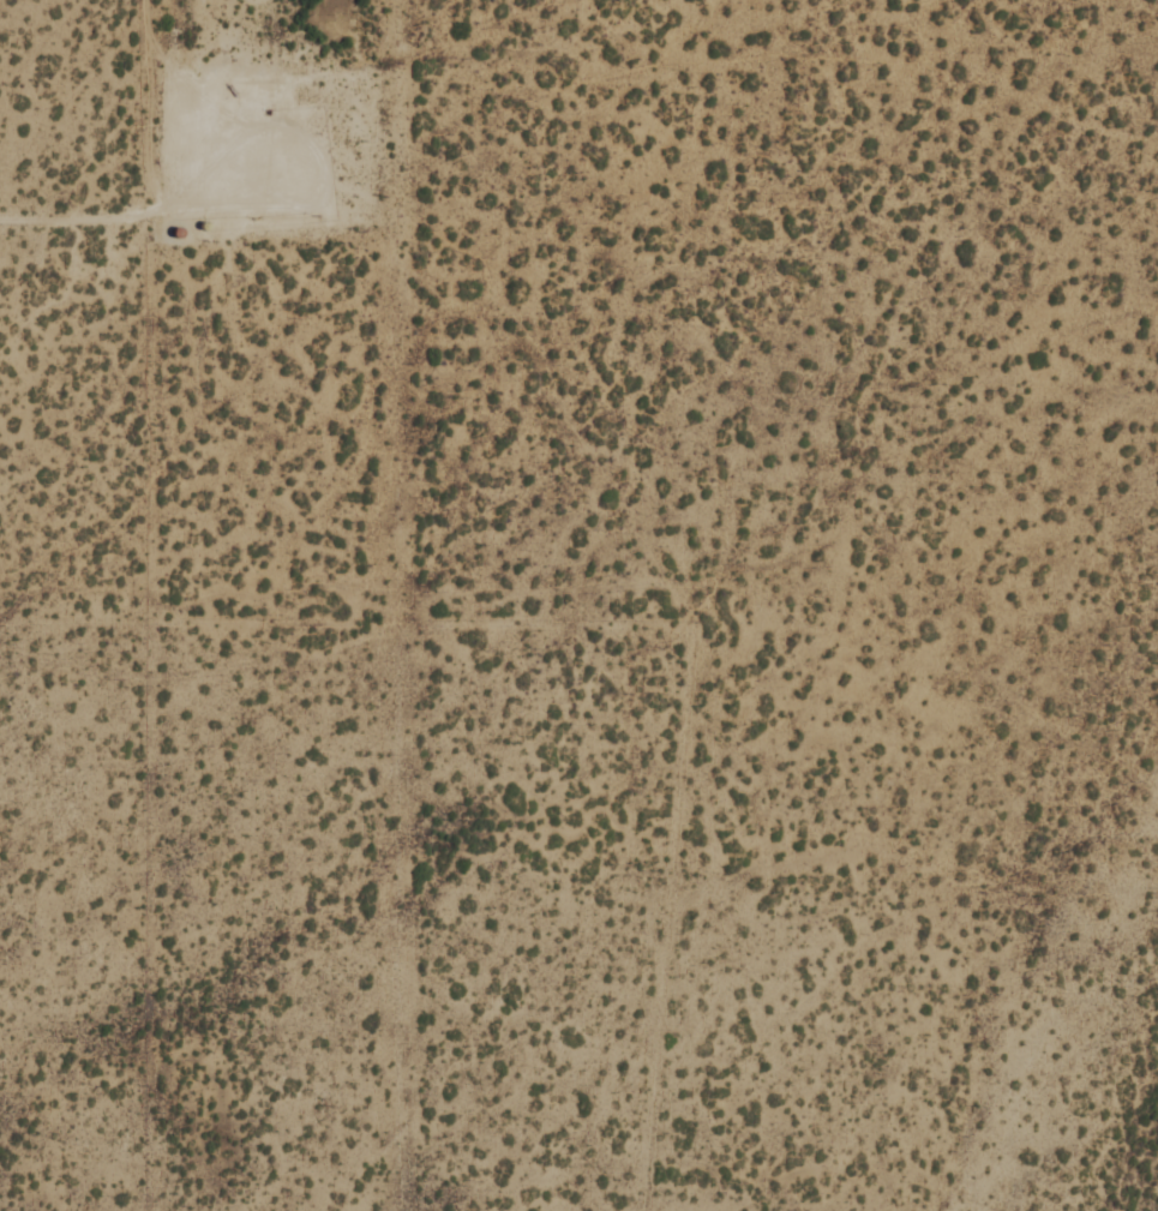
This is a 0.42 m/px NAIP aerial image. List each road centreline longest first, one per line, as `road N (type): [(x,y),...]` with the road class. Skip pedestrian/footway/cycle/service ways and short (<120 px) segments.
road 1 (residential): [(157,212),(260,128),(306,137),(325,162),(325,184),(304,205),(157,212)]
road 2 (residential): [(148,0),(150,168),(156,188),(173,203)]
road 3 (residential): [(157,212),(0,220)]

